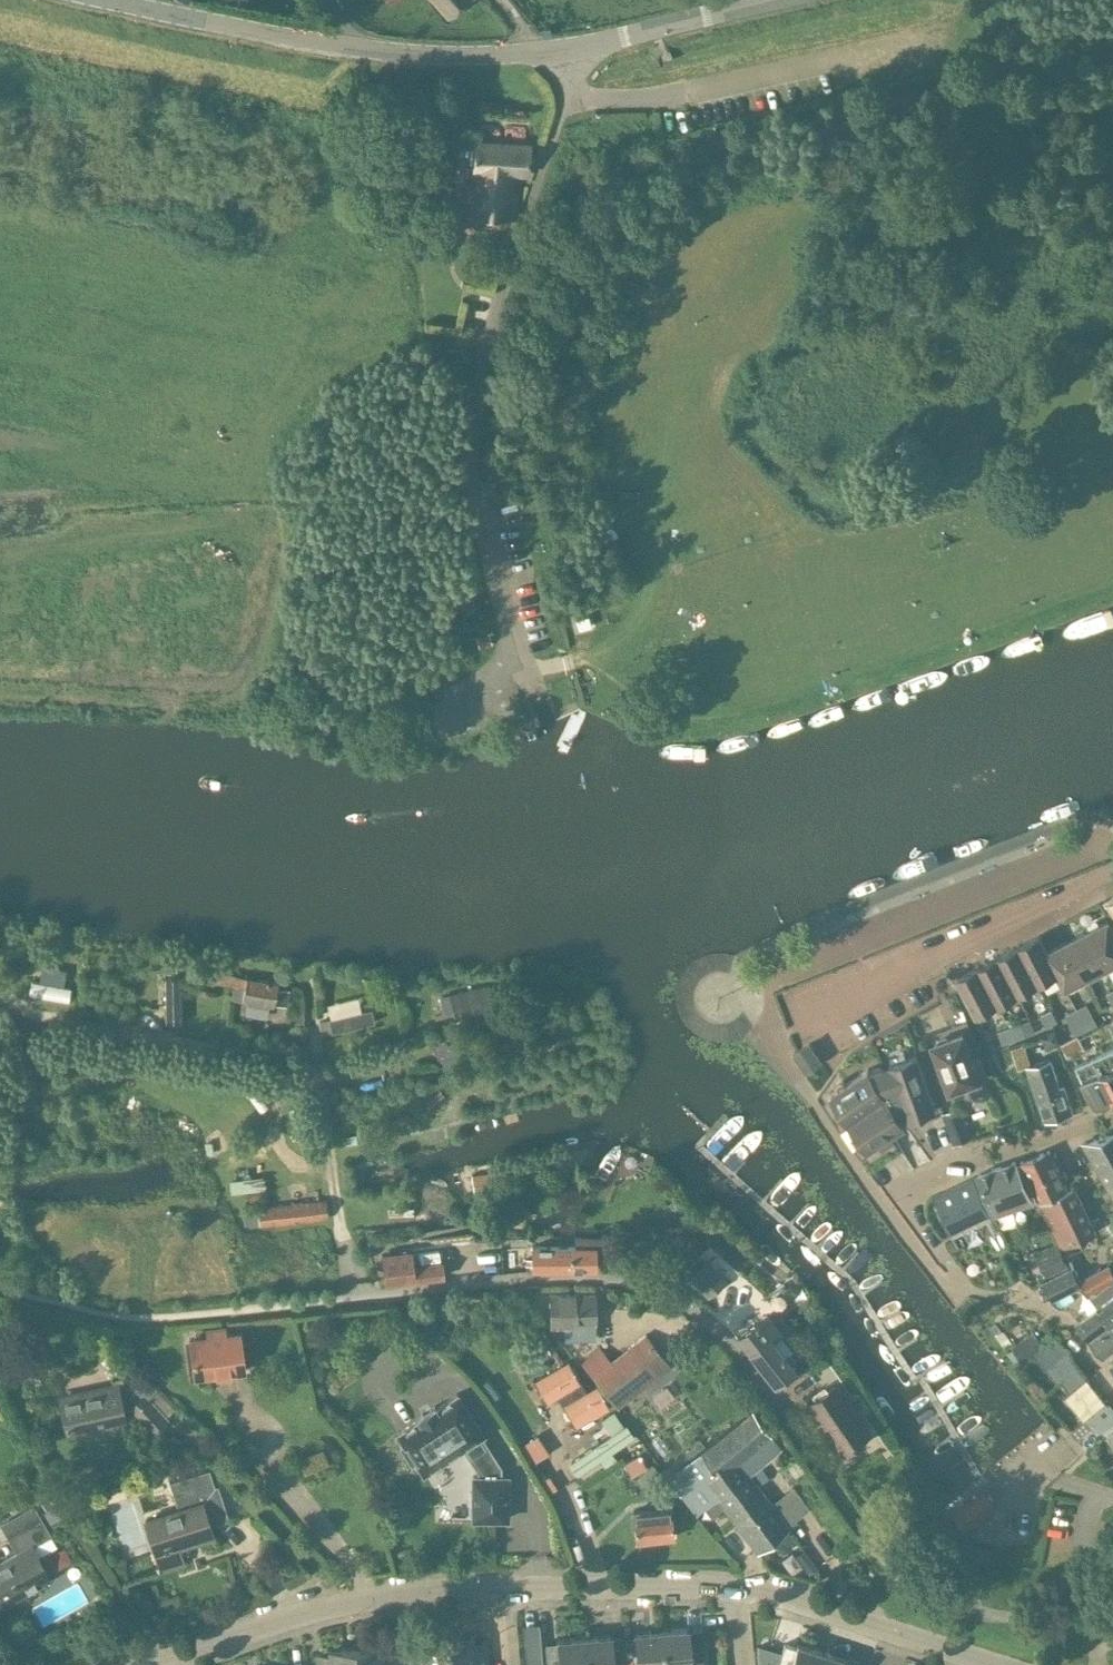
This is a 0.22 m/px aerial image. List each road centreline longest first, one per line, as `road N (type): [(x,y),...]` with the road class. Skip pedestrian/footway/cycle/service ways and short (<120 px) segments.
road 1 (unclassified): [(541,730),(515,669),(472,493),(473,436),(496,308),(581,44)]
road 2 (residential): [(747,990),(1110,846),(1112,853)]
road 3 (residential): [(791,1029),(1112,871)]
road 4 (unclassified): [(508,1588),(421,1592),(344,1609),(261,1629),(170,1664)]
road 5 (residential): [(949,1260),(903,1196),(966,1163),(1112,1118)]
road 6 (unclassified): [(992,1664),(799,1599),(738,1588)]
road 7 (tertiary): [(112,0),(356,46)]
road 8 (unclassified): [(738,1588),(508,1588)]
road 9 (tertiary): [(581,44),(777,0)]
road 10 (tertiary): [(356,46),(534,52)]
road 11 (residential): [(1006,1298),(1032,1302),(1068,1325),(1112,1380)]

